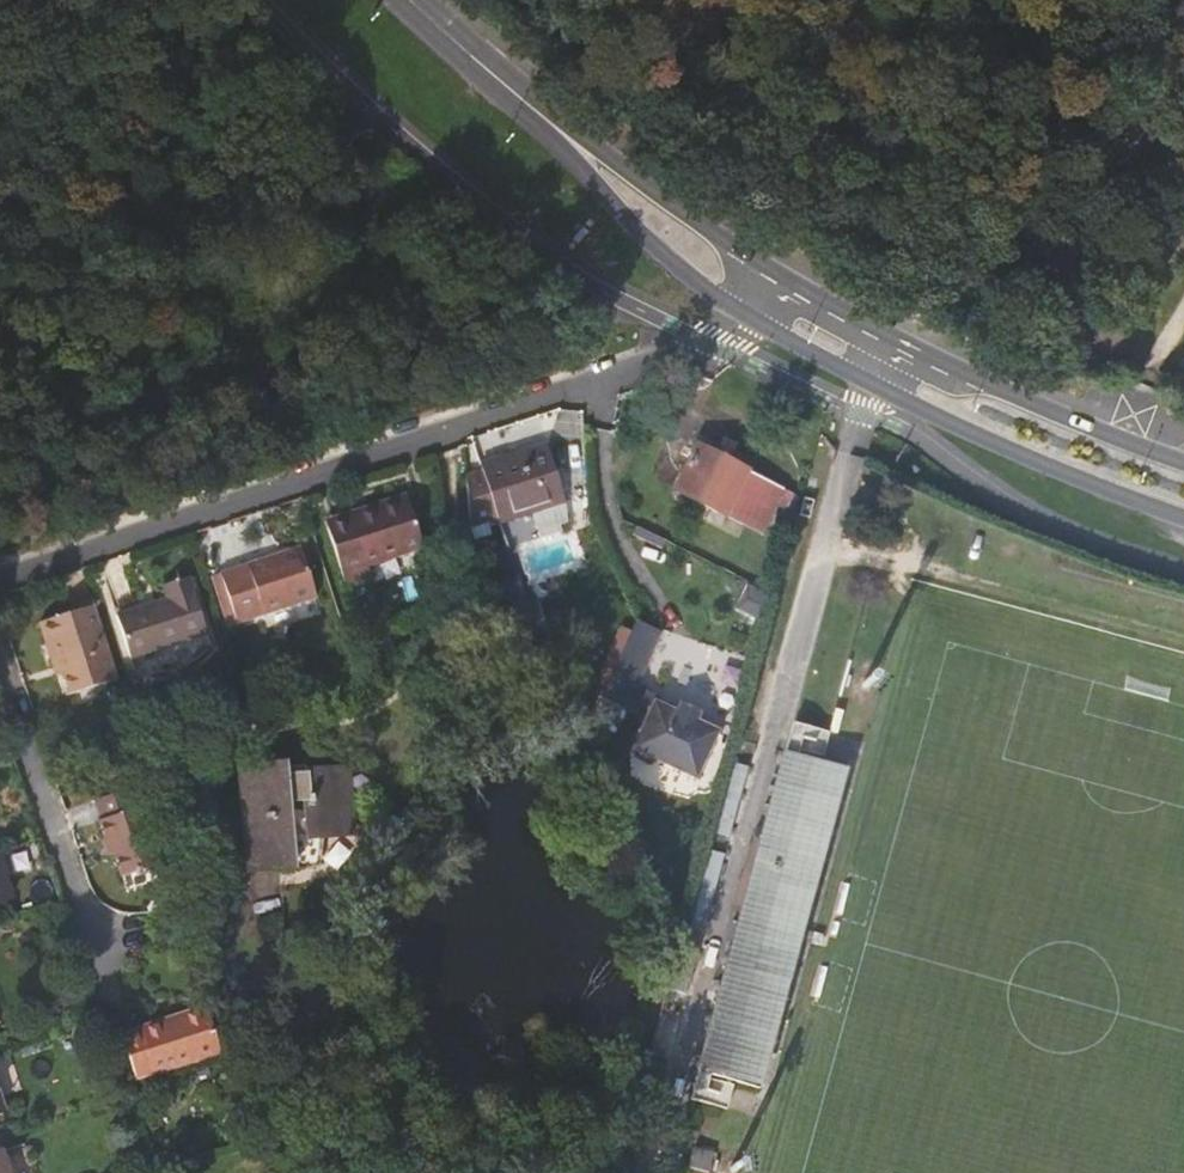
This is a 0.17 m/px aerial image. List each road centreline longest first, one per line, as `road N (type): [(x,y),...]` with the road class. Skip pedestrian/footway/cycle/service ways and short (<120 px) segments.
road 1 (residential): [(746,317),(707,345),(0,574)]
road 2 (secondary): [(746,317),(872,384),(1183,521)]
road 3 (secondary): [(1183,462),(892,344),(780,278)]
road 4 (secondary): [(780,278),(515,99)]
road 5 (secondary): [(515,99),(630,223),(746,317)]
road 6 (residential): [(91,945),(0,662)]
road 7 (secondary): [(408,0),(515,99)]

